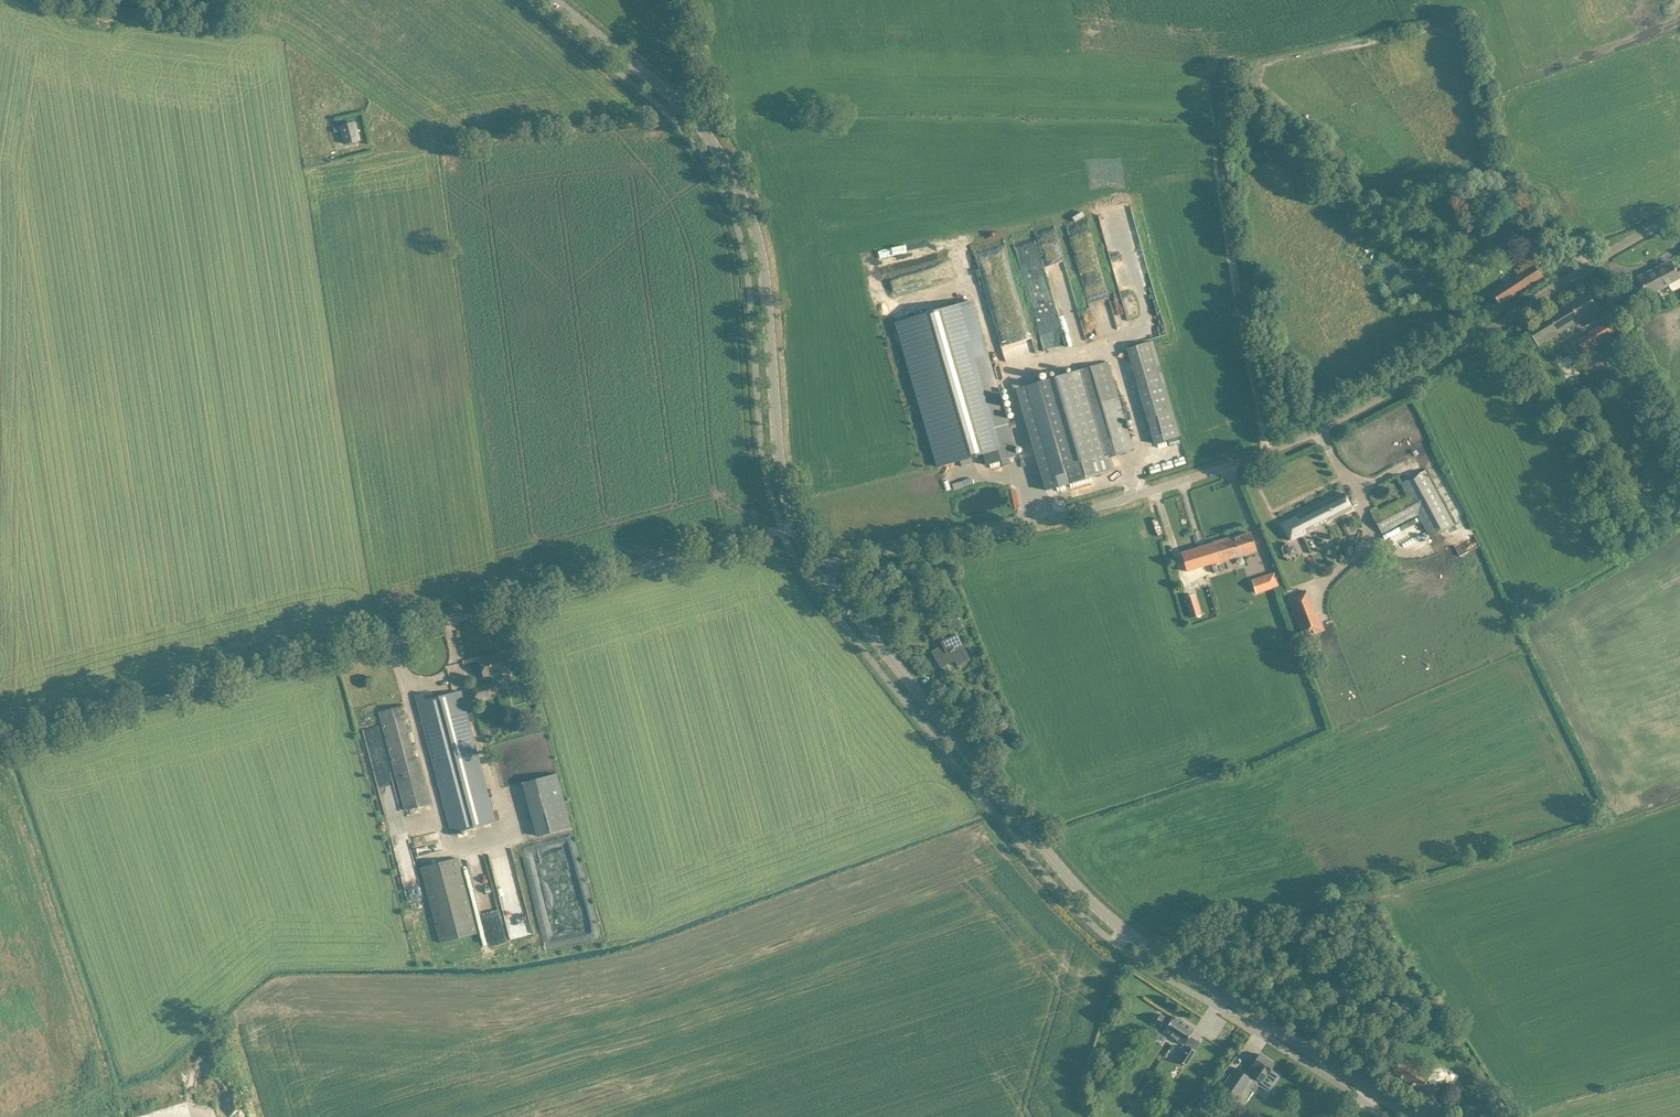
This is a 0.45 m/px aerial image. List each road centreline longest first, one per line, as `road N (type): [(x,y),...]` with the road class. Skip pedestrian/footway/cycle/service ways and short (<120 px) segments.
road 1 (unclassified): [(820,566),(1058,517),(1283,445),(1413,378),(1679,215)]
road 2 (unclassified): [(0,748),(797,524)]
road 3 (tertiary): [(1378,1098),(1145,949),(1086,896),(820,566)]
road 4 (tertiary): [(797,524),(767,286),(742,198),(720,154),(549,0)]
road 5 (track): [(687,0),(720,154),(708,164)]

